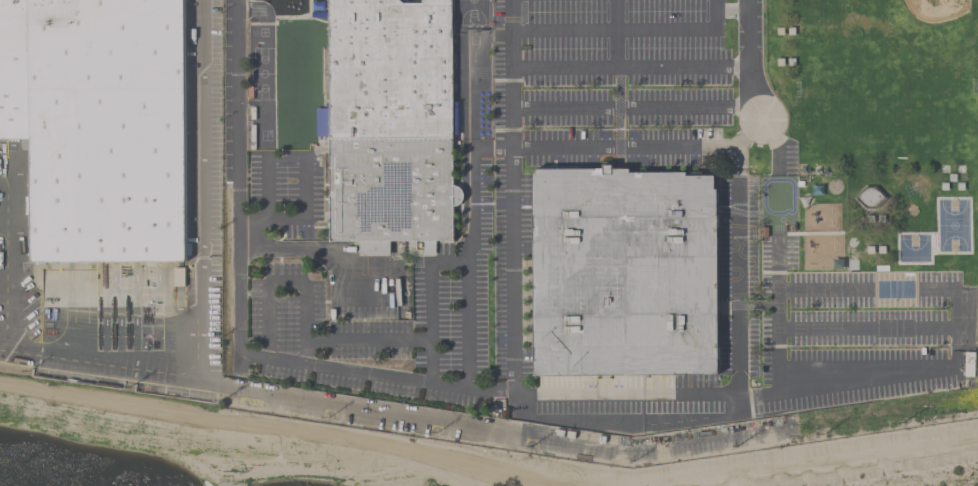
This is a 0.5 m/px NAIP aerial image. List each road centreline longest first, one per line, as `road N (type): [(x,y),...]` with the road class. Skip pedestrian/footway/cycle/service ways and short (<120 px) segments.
road 1 (residential): [(750,0),(751,101),(762,119)]

